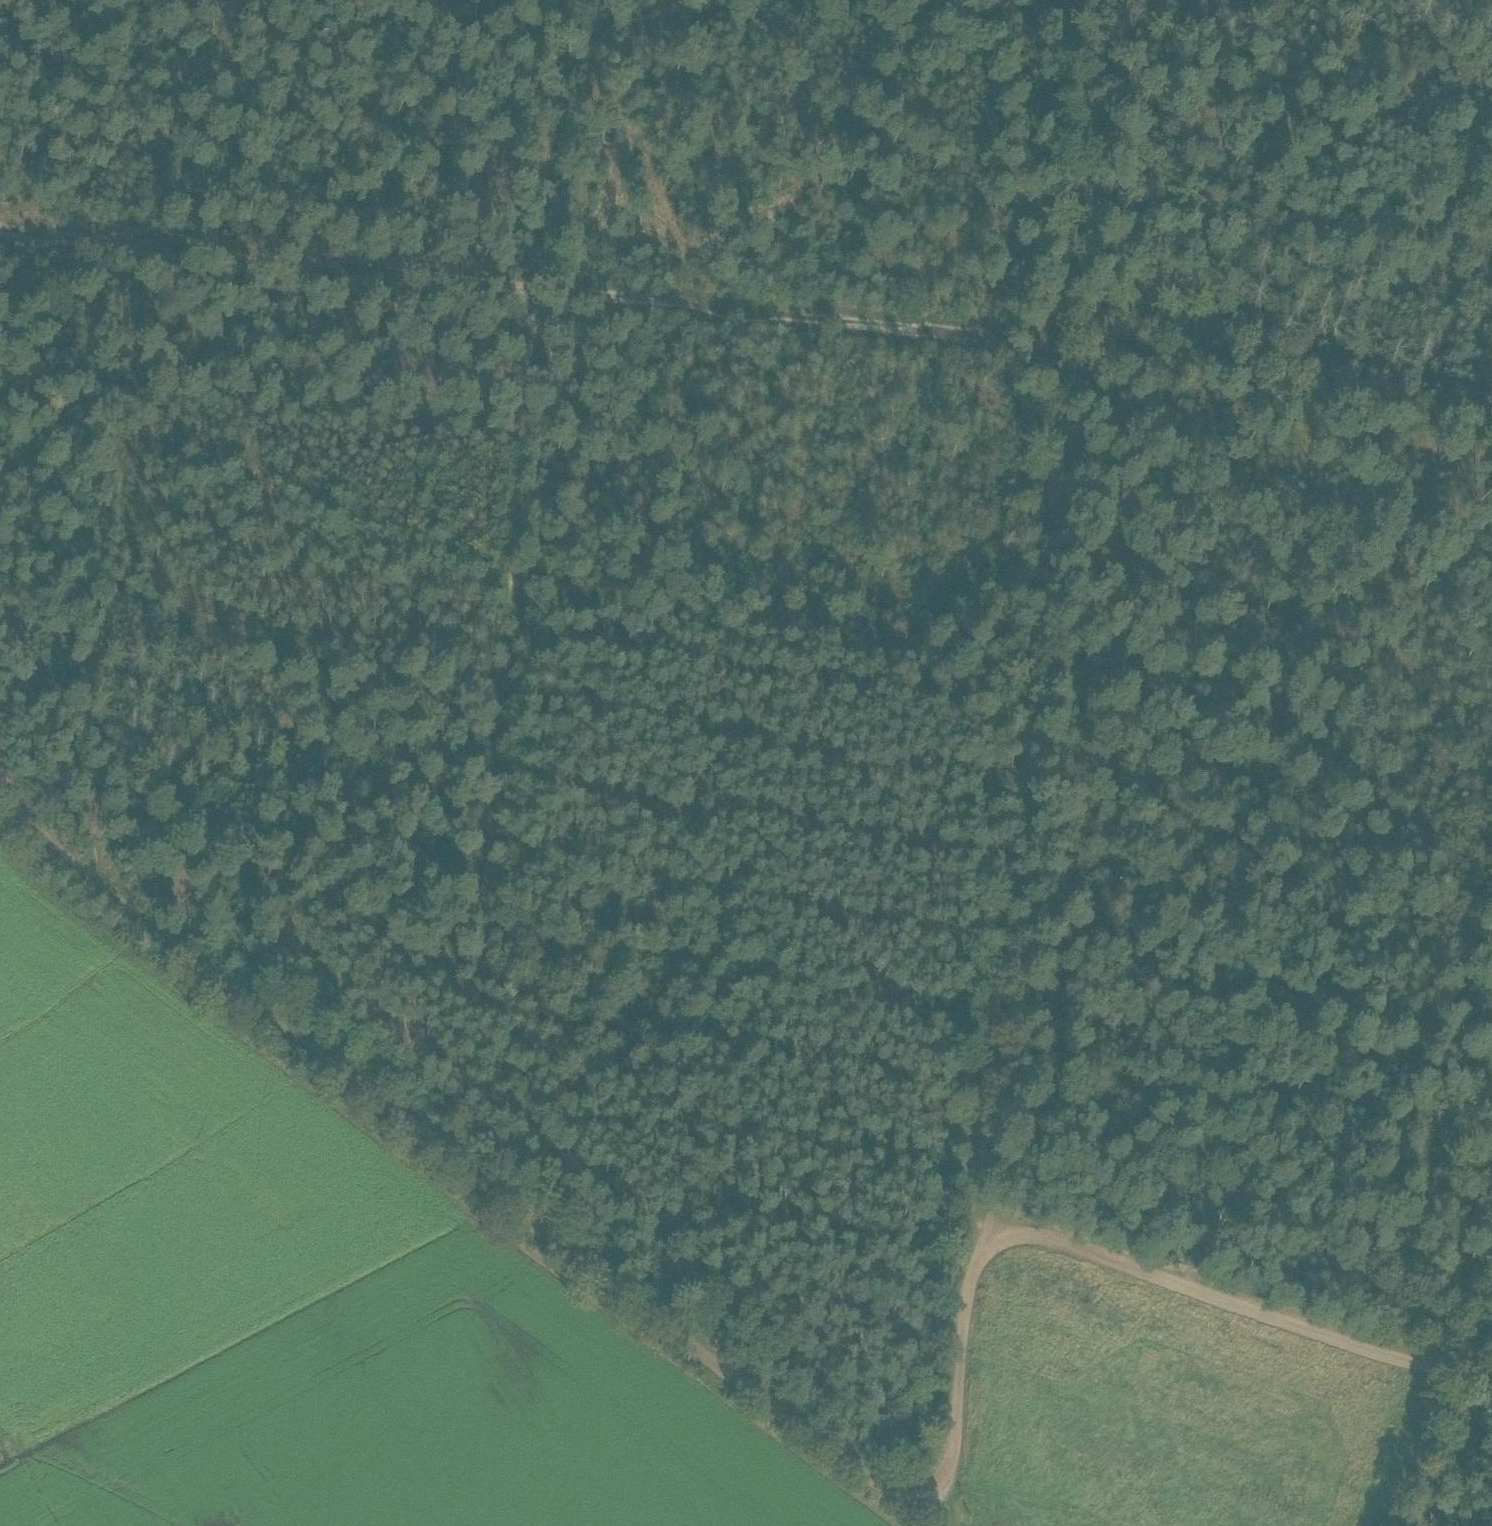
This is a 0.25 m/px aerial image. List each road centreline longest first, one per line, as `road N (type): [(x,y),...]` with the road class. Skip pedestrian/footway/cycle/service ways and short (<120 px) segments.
road 1 (track): [(0,778),(59,862),(671,1332),(893,1496),(938,1489)]
road 2 (track): [(982,1154),(1070,347)]
road 3 (track): [(972,1217),(1491,1388)]
road 4 (track): [(534,285),(1070,347)]
road 5 (track): [(0,233),(534,285)]
road 6 (track): [(1070,347),(1107,0)]
road 7 (track): [(563,0),(541,286)]
road 8 (track): [(938,1489),(949,1445),(972,1217)]

